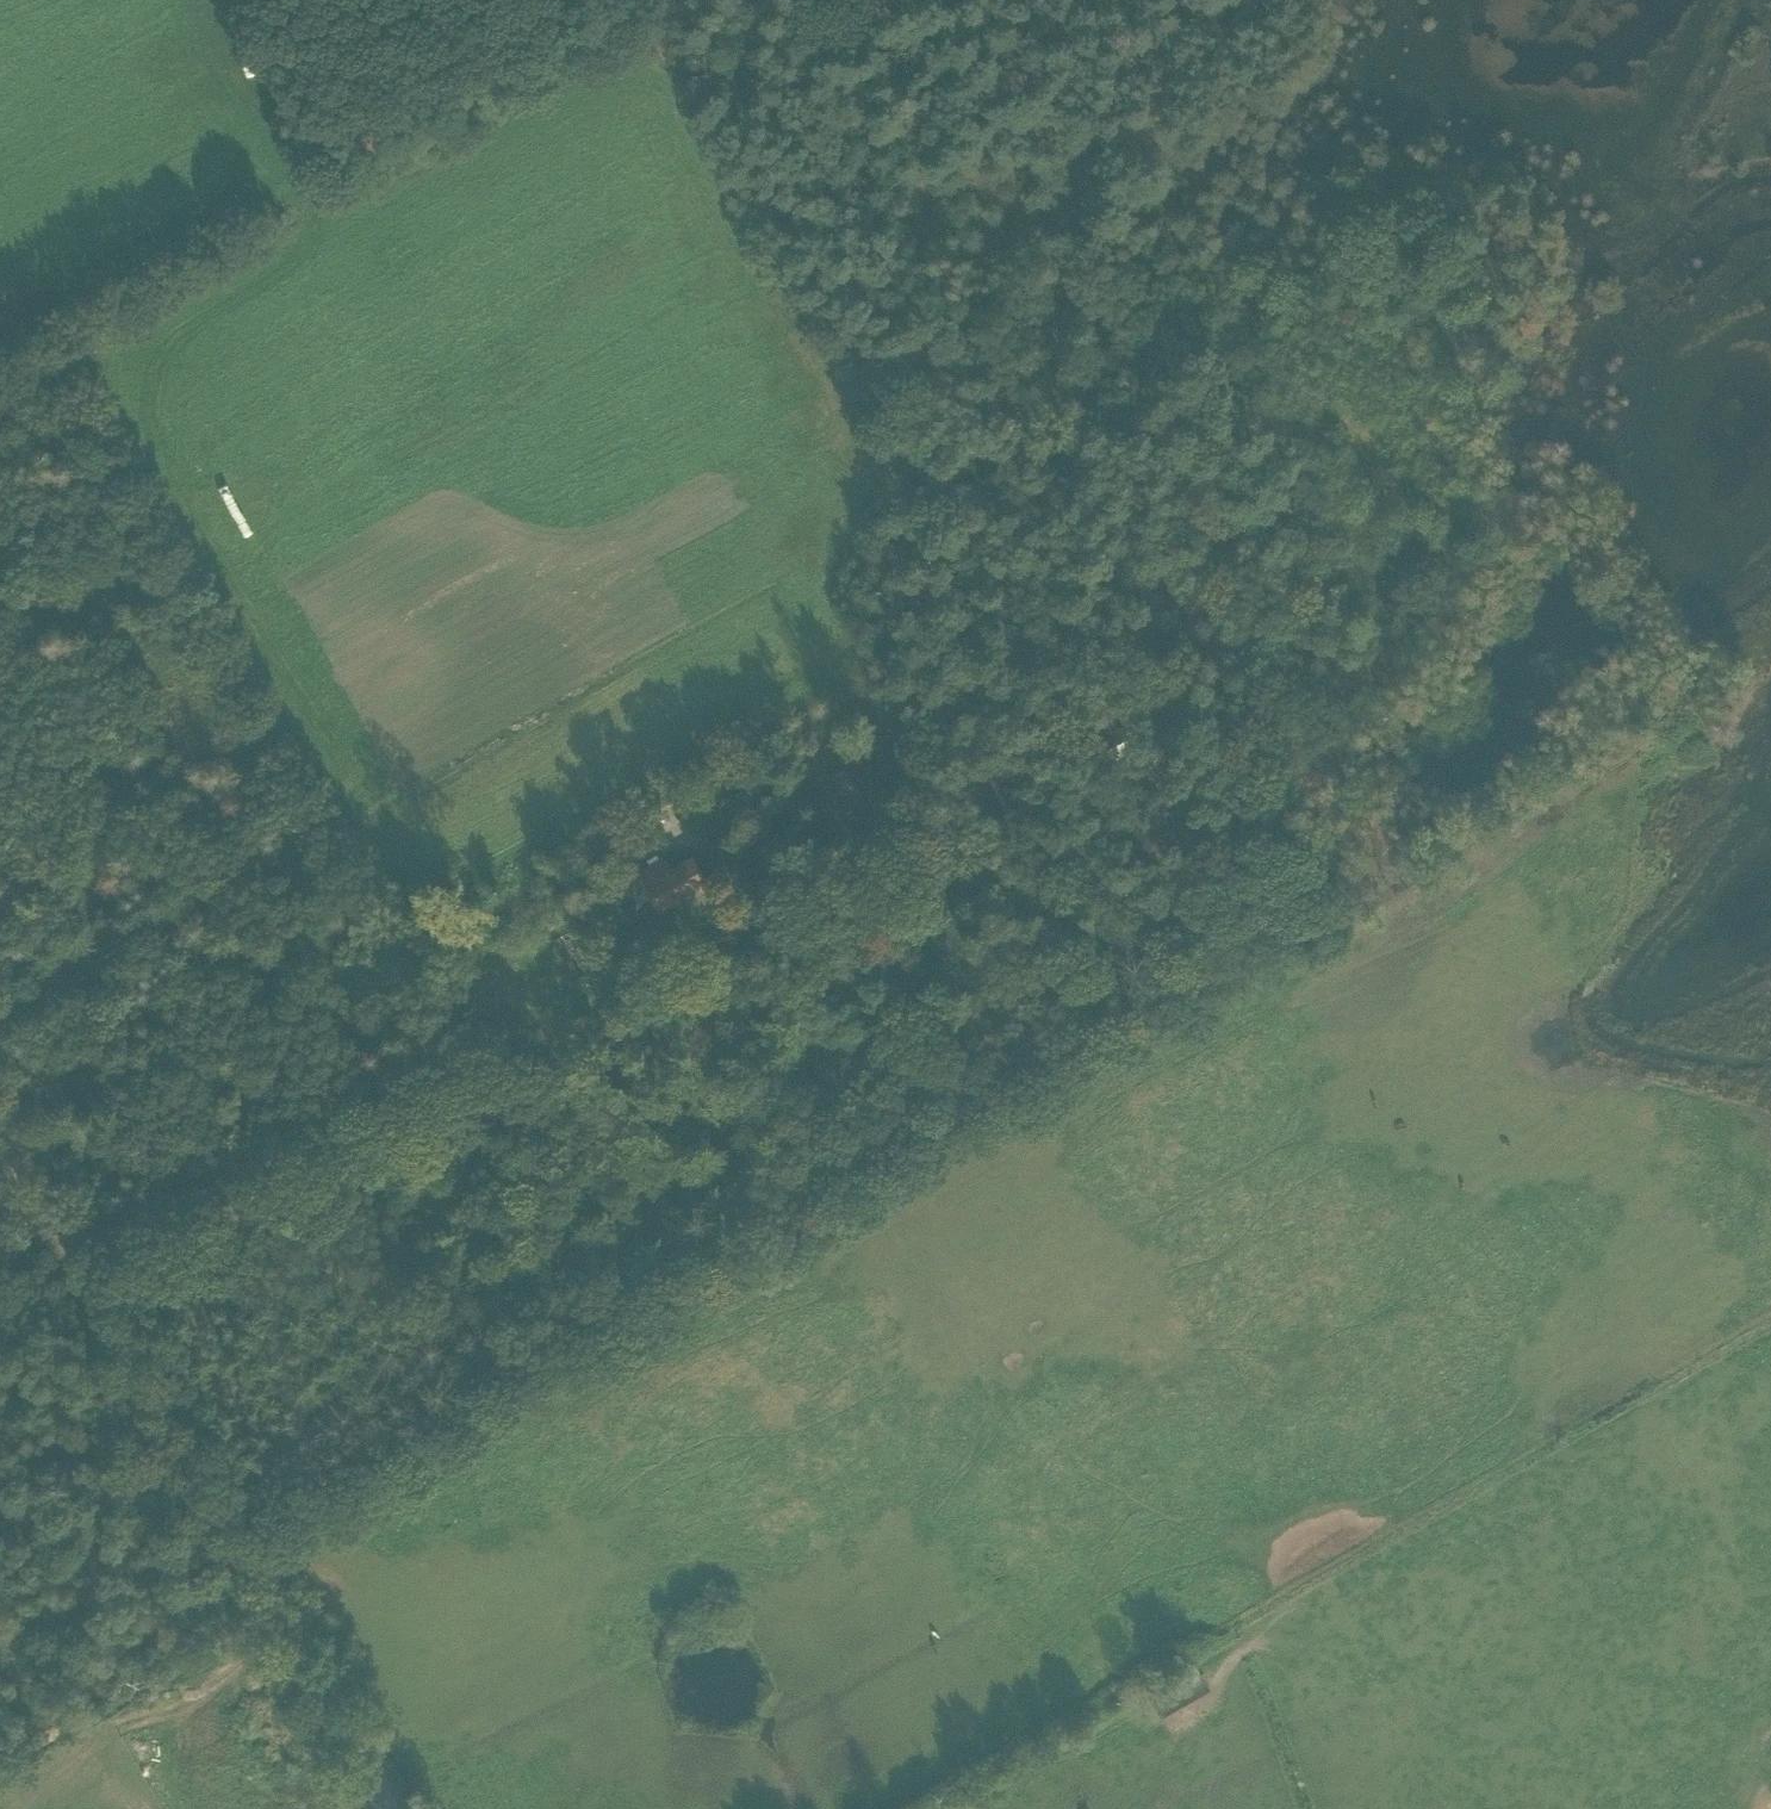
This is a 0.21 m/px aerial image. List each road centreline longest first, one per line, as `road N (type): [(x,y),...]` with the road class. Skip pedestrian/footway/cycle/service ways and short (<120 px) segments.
road 1 (unclassified): [(393,1808),(0,1098)]

